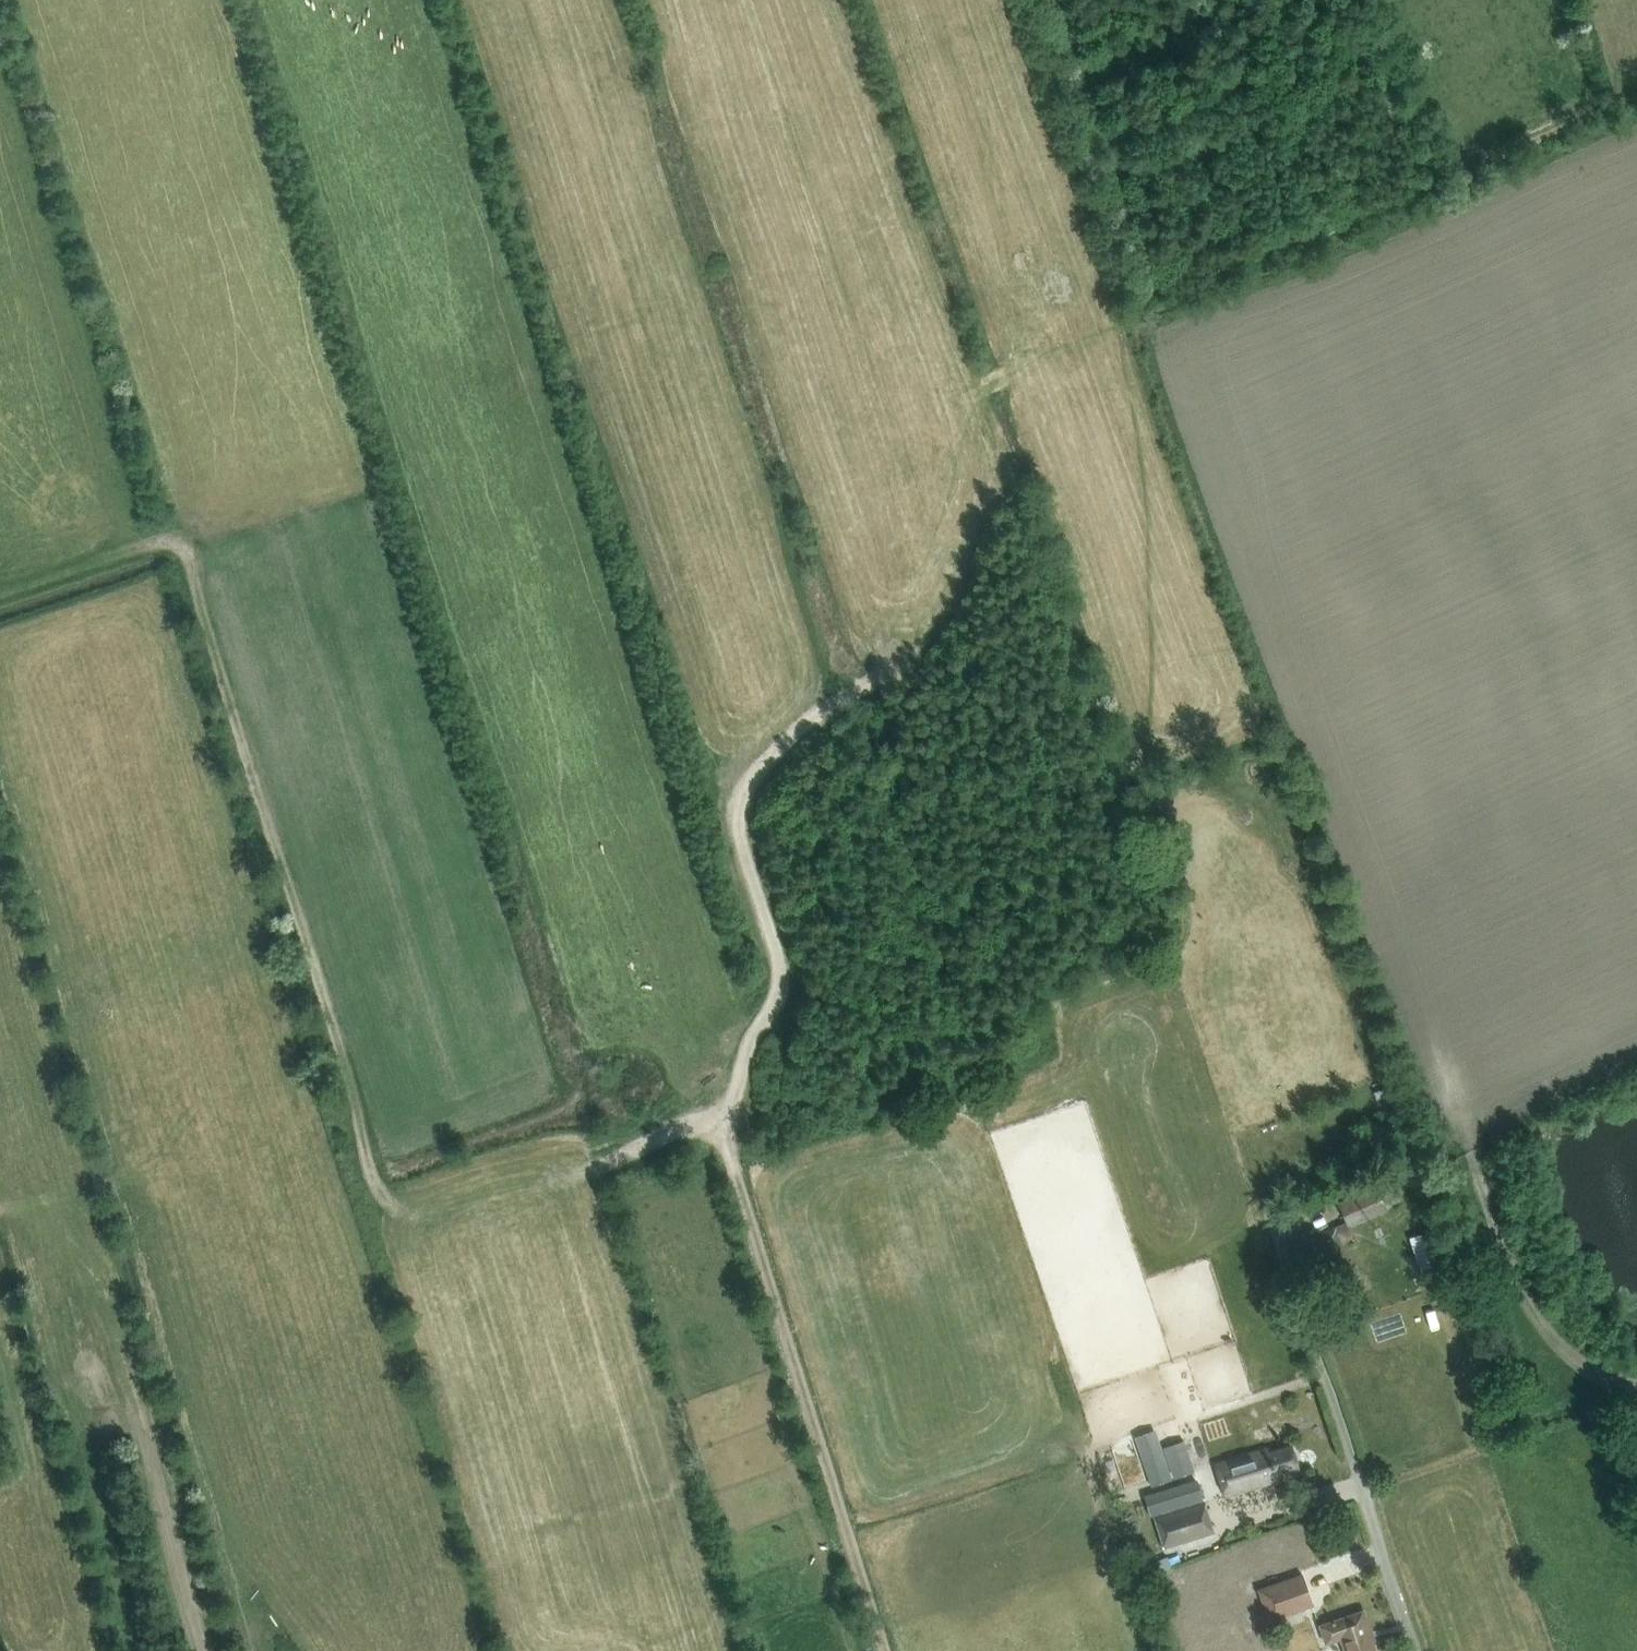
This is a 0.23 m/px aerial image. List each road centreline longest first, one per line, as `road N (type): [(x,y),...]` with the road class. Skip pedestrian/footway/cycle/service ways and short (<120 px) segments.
road 1 (track): [(888,1650),(734,1161),(734,1131)]

